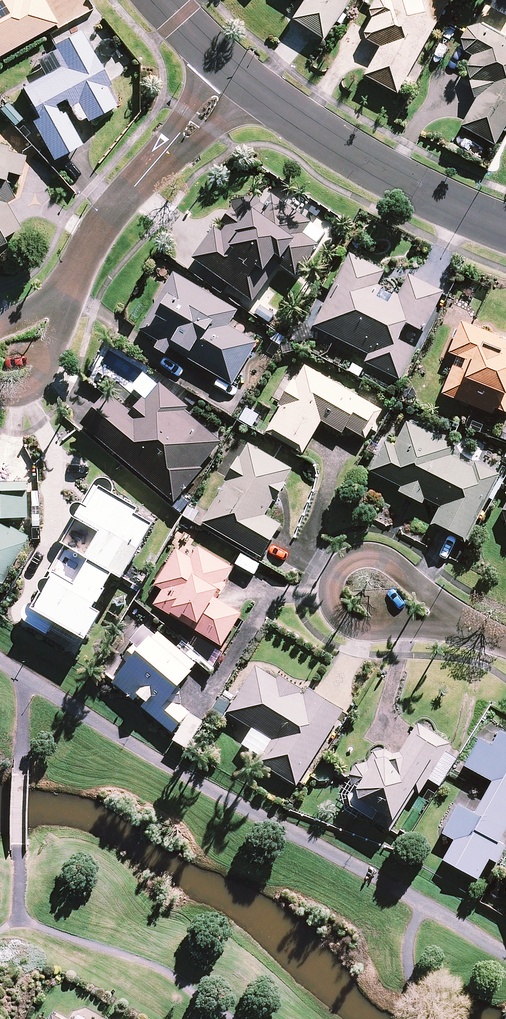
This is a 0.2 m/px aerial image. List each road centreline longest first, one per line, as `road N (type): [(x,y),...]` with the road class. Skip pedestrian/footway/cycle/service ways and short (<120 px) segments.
road 1 (residential): [(239,75),(337,146),(505,228)]
road 2 (residential): [(57,300),(122,200),(239,75)]
road 3 (residential): [(461,633),(369,630),(334,606),(330,590),(342,561),(381,559),(404,575)]
road 4 (residential): [(0,395),(21,396),(42,380),(57,334),(57,300)]

